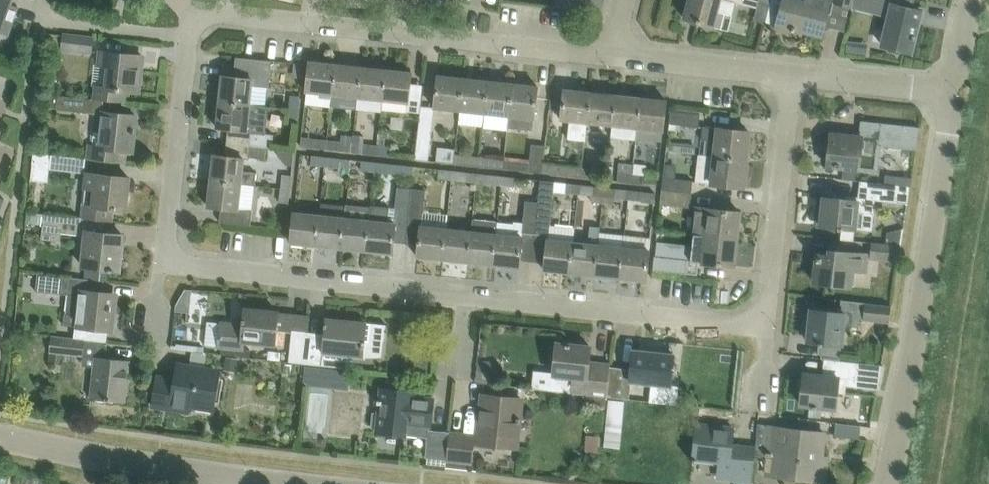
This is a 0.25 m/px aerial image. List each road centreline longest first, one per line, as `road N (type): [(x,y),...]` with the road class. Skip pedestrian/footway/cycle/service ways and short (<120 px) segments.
road 1 (unclassified): [(792,73),(766,323),(170,262)]
road 2 (residential): [(612,56),(195,12)]
road 3 (residential): [(887,483),(947,88)]
road 4 (residential): [(0,440),(283,483)]
road 5 (unclassified): [(170,262),(190,36)]
road 6 (residential): [(792,73),(612,56)]
road 7 (residential): [(947,88),(792,73)]
road 8 (residential): [(39,18),(190,36)]

